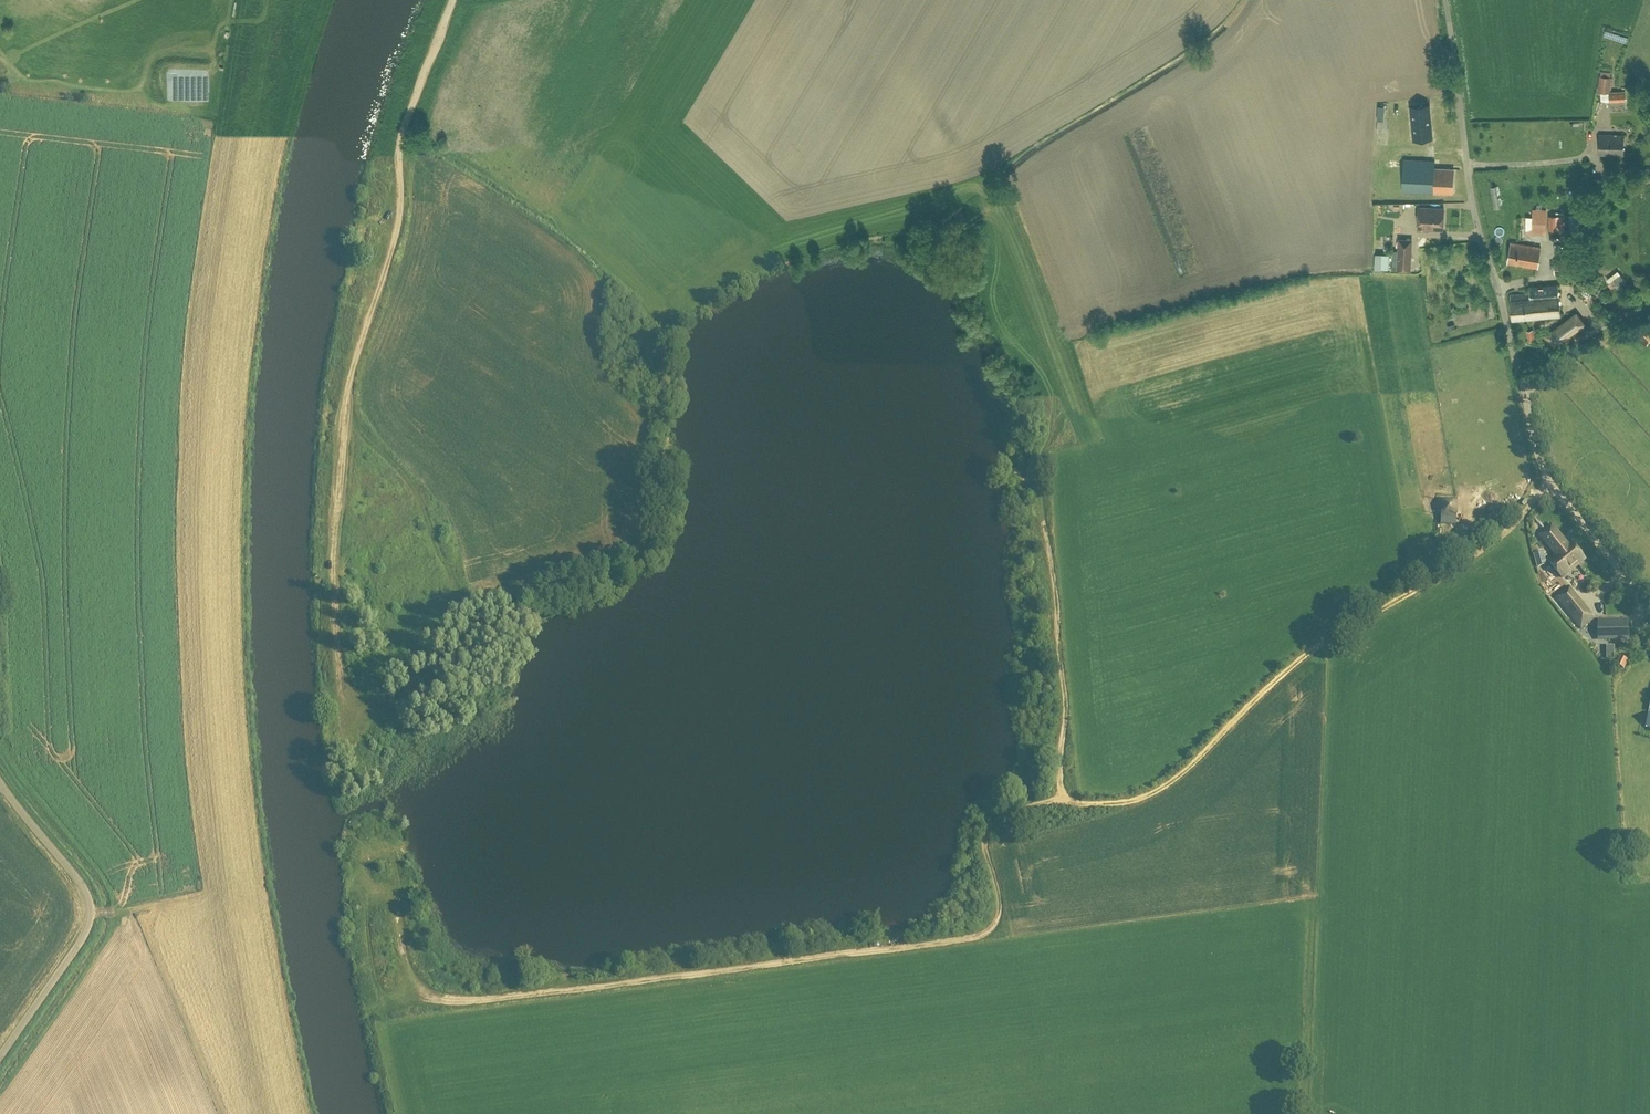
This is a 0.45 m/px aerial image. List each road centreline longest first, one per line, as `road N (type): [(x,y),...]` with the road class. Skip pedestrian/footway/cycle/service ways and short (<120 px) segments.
road 1 (track): [(396,869),(419,977),(451,1007),(975,936),(993,926),(997,904),(982,847),(987,836),(1010,816),(1057,801)]
road 2 (track): [(1057,801),(1058,633),(1041,457),(1068,399),(987,175)]
road 3 (track): [(1057,801),(1085,805),(1143,795),(1178,775),(1259,693),(1482,544),(1549,484)]
road 4 (unclassified): [(1522,394),(1472,204),(1446,0)]
road 5 (track): [(339,705),(328,566),(352,370)]
road 6 (unclassified): [(0,1056),(83,938),(91,910),(75,877),(0,784)]
road 7 (unclassified): [(1649,612),(1547,481),(1522,394)]
road 8 (track): [(465,600),(406,479),(346,421)]
road 9 (track): [(343,744),(339,705),(366,716),(456,668)]
road 10 (unclassified): [(1522,394),(1582,337),(1649,302)]

